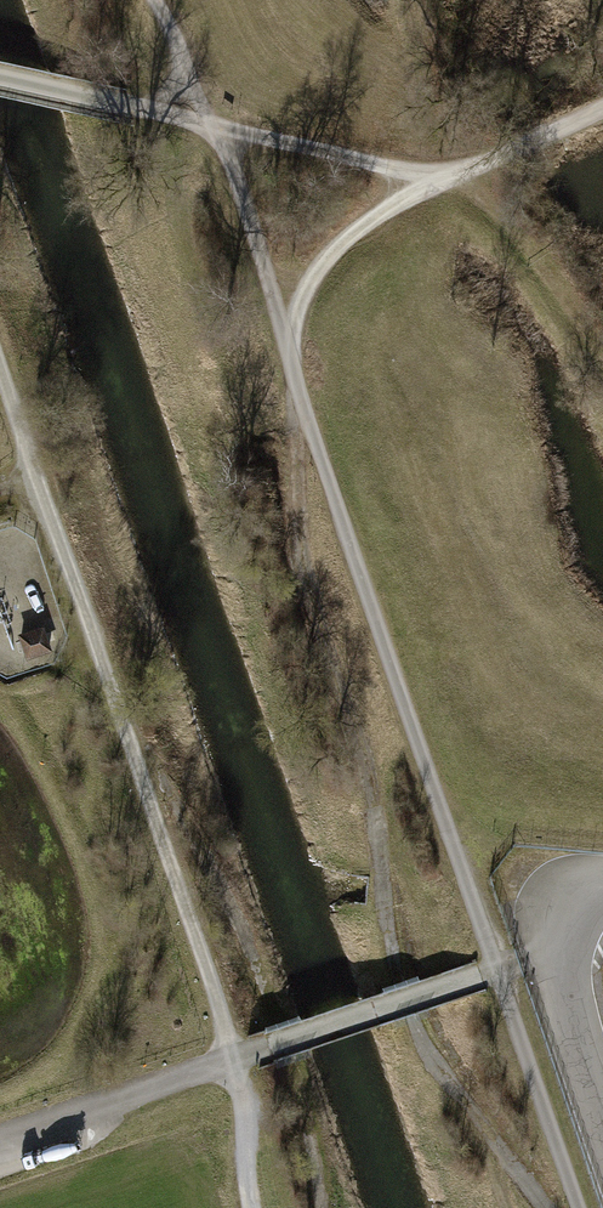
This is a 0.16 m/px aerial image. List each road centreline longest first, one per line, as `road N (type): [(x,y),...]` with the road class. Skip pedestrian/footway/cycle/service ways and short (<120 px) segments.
road 1 (unclassified): [(577,1207),(211,125)]
road 2 (track): [(0,373),(212,987),(246,1111),(251,1207)]
road 3 (track): [(156,0),(211,125),(388,168),(455,179),(602,107)]
road 4 (track): [(455,179),(387,210),(329,253),(299,300),(291,351)]
road 5 (track): [(455,179),(523,240),(602,356)]
road 6 (unclassified): [(0,77),(211,125)]

